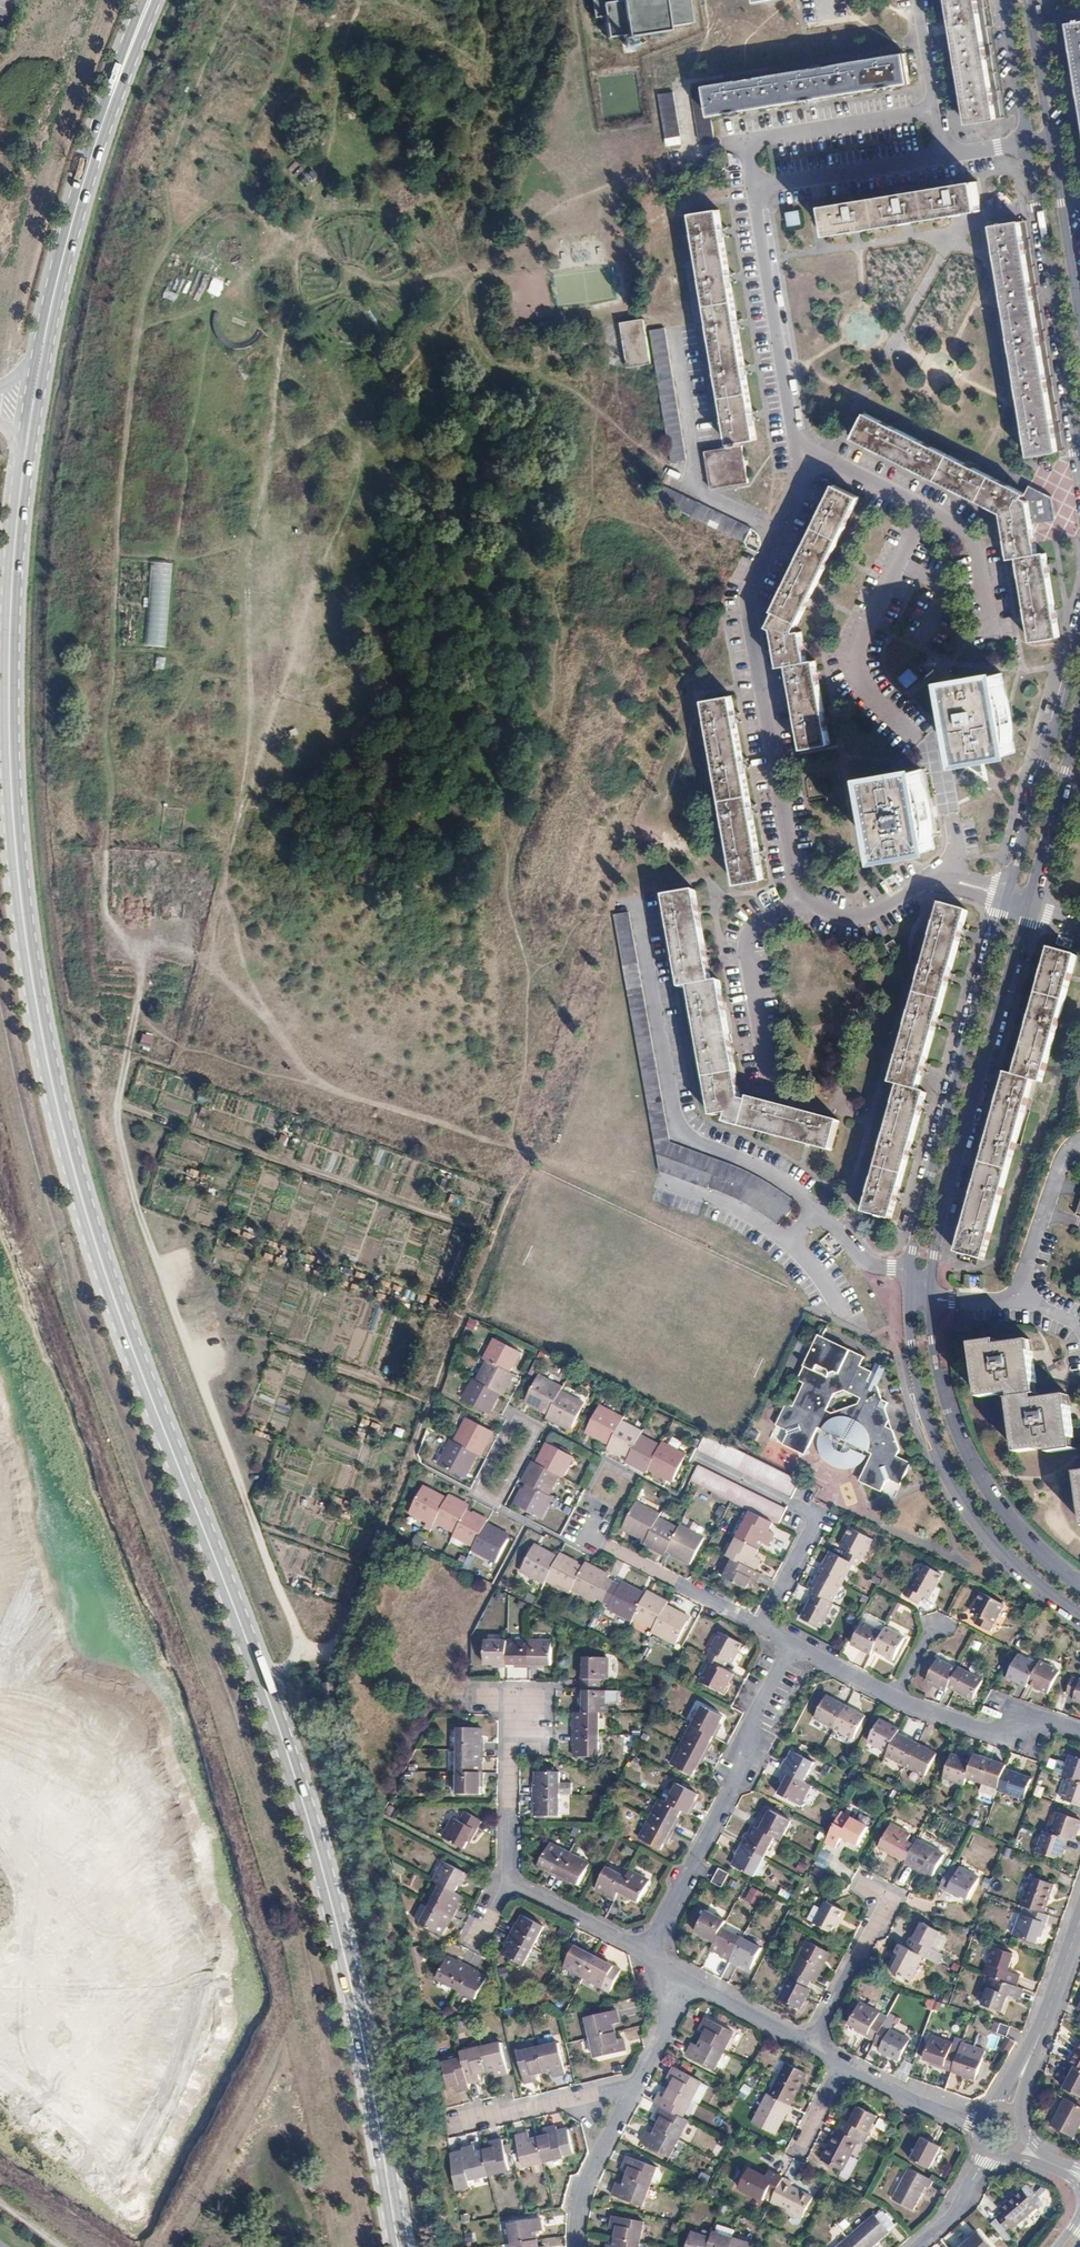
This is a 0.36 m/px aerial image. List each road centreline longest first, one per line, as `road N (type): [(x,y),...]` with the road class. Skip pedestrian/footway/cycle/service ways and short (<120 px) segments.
road 1 (primary): [(397,2246),(332,1897),(262,1683),(161,1432),(86,1217),(36,1006),(19,884),(8,726),(15,544),(30,425),(72,218),(146,7)]
road 2 (primary): [(70,1325),(50,1301),(42,1257),(26,715),(34,531),(84,248),(167,0)]
road 3 (primary): [(139,0),(54,261),(12,515),(3,734),(16,1245),(0,1313)]
road 4 (primary): [(317,1819),(296,1724),(90,1224),(62,1128),(48,1008),(31,595)]
road 5 (tertiary): [(1079,630),(909,1273),(919,1383),(946,1475),(1001,1554),(1079,1618)]
road 6 (tertiary): [(1079,1589),(1023,1542),(968,1462),(936,1375),(927,1277),(1079,715)]
road 7 (primary): [(56,1454),(120,1488),(174,1552),(254,1715),(369,2045)]
road 8 (tertiary): [(1006,0),(1079,466)]
road 9 (primary): [(317,1819),(212,1576),(114,1439),(102,1403)]
road 10 (residential): [(645,1951),(793,1646)]
road 11 (tertiary): [(1079,319),(1026,0)]
road 12 (primary): [(369,2045),(353,1940),(317,1819)]
road 13 (residential): [(761,1627),(586,1535),(601,1504)]
road 14 (primary): [(369,2045),(406,2246)]
road 15 (residential): [(897,1699),(1004,1733),(1036,1718),(1079,1732)]
road 16 (residential): [(456,2123),(633,2085)]
road 17 (residential): [(524,1708),(510,1753),(510,1885)]
road 18 (residential): [(576,2246),(588,2176),(633,2085)]
road 19 (residential): [(810,2049),(889,1901)]
road 20 (primary): [(10,991),(0,1147)]
road 21 (tertiary): [(1079,1917),(1028,2061)]
road 22 (residential): [(645,1951),(510,1885)]
road 23 (residential): [(975,2127),(843,2067)]
road 24 (residential): [(810,2049),(685,1983)]
road 25 (residential): [(817,1511),(761,1627)]

